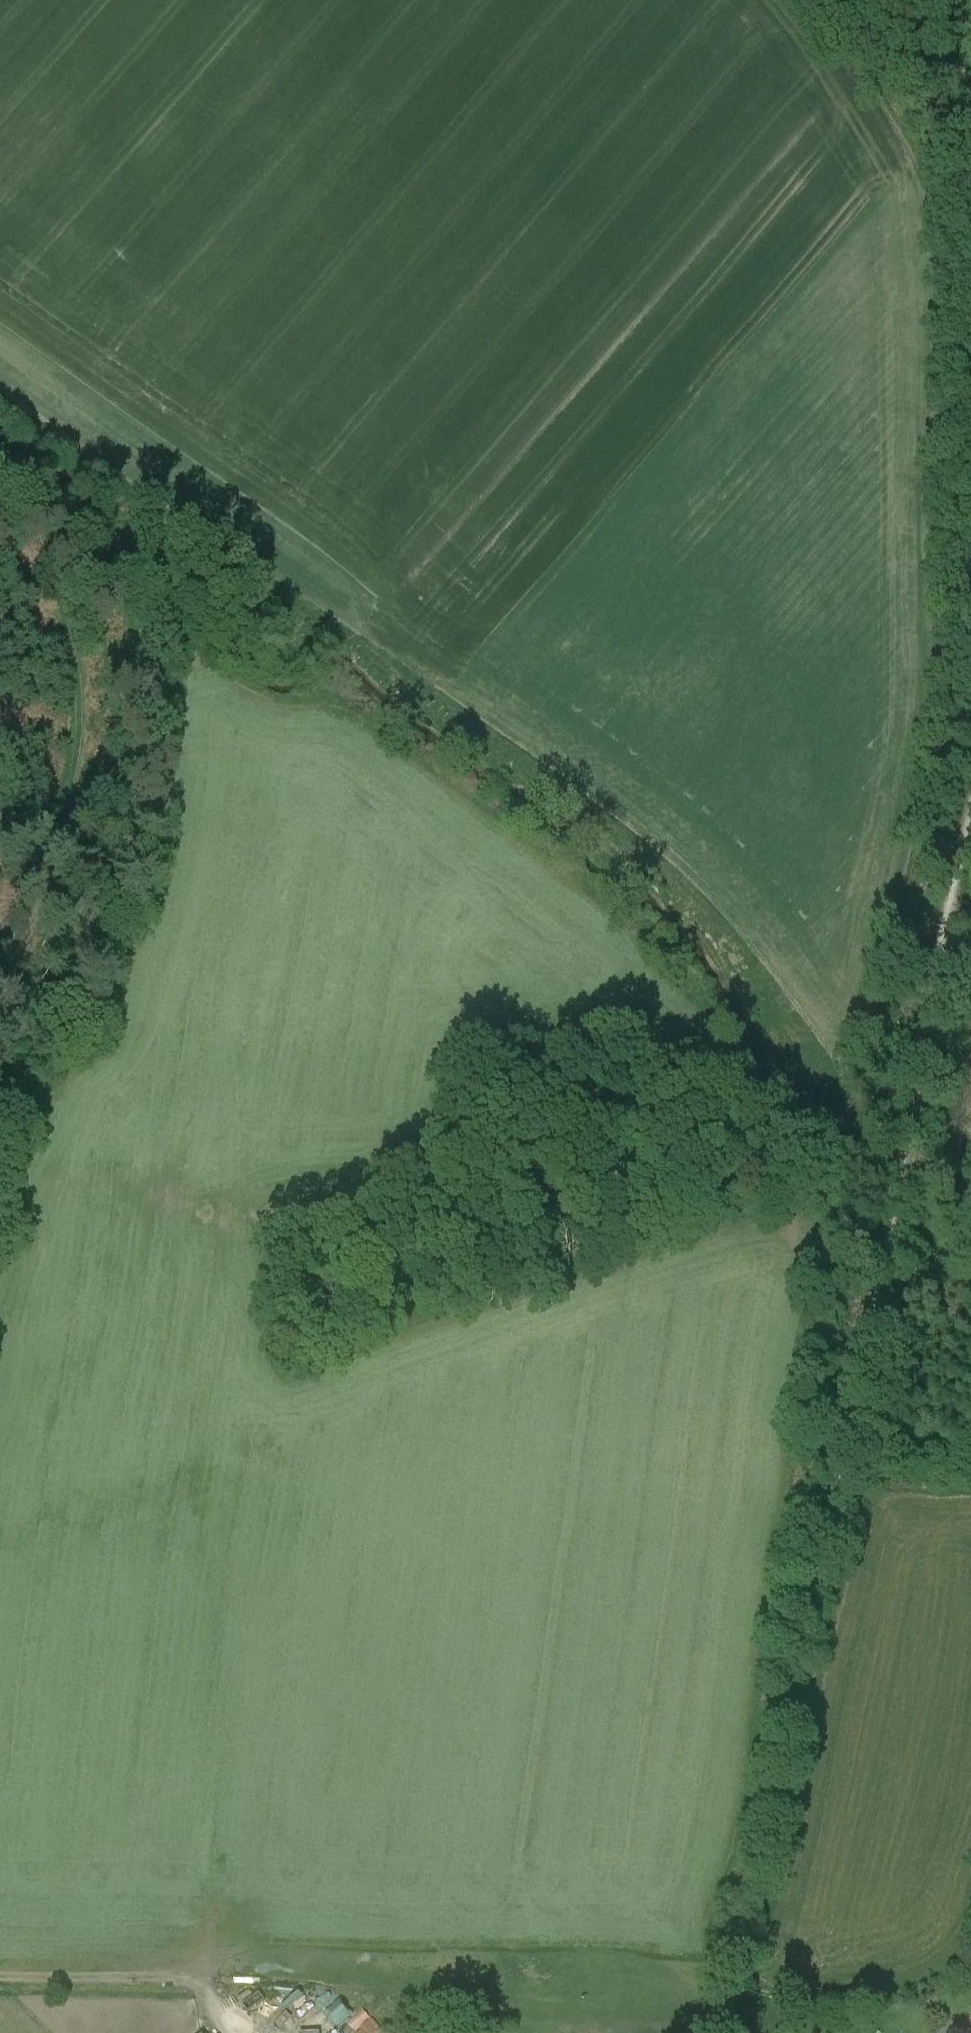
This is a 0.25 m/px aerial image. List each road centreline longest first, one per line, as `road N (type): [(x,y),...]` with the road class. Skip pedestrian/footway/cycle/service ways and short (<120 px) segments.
road 1 (track): [(725,2032),(903,1176)]
road 2 (track): [(911,1141),(970,847)]

